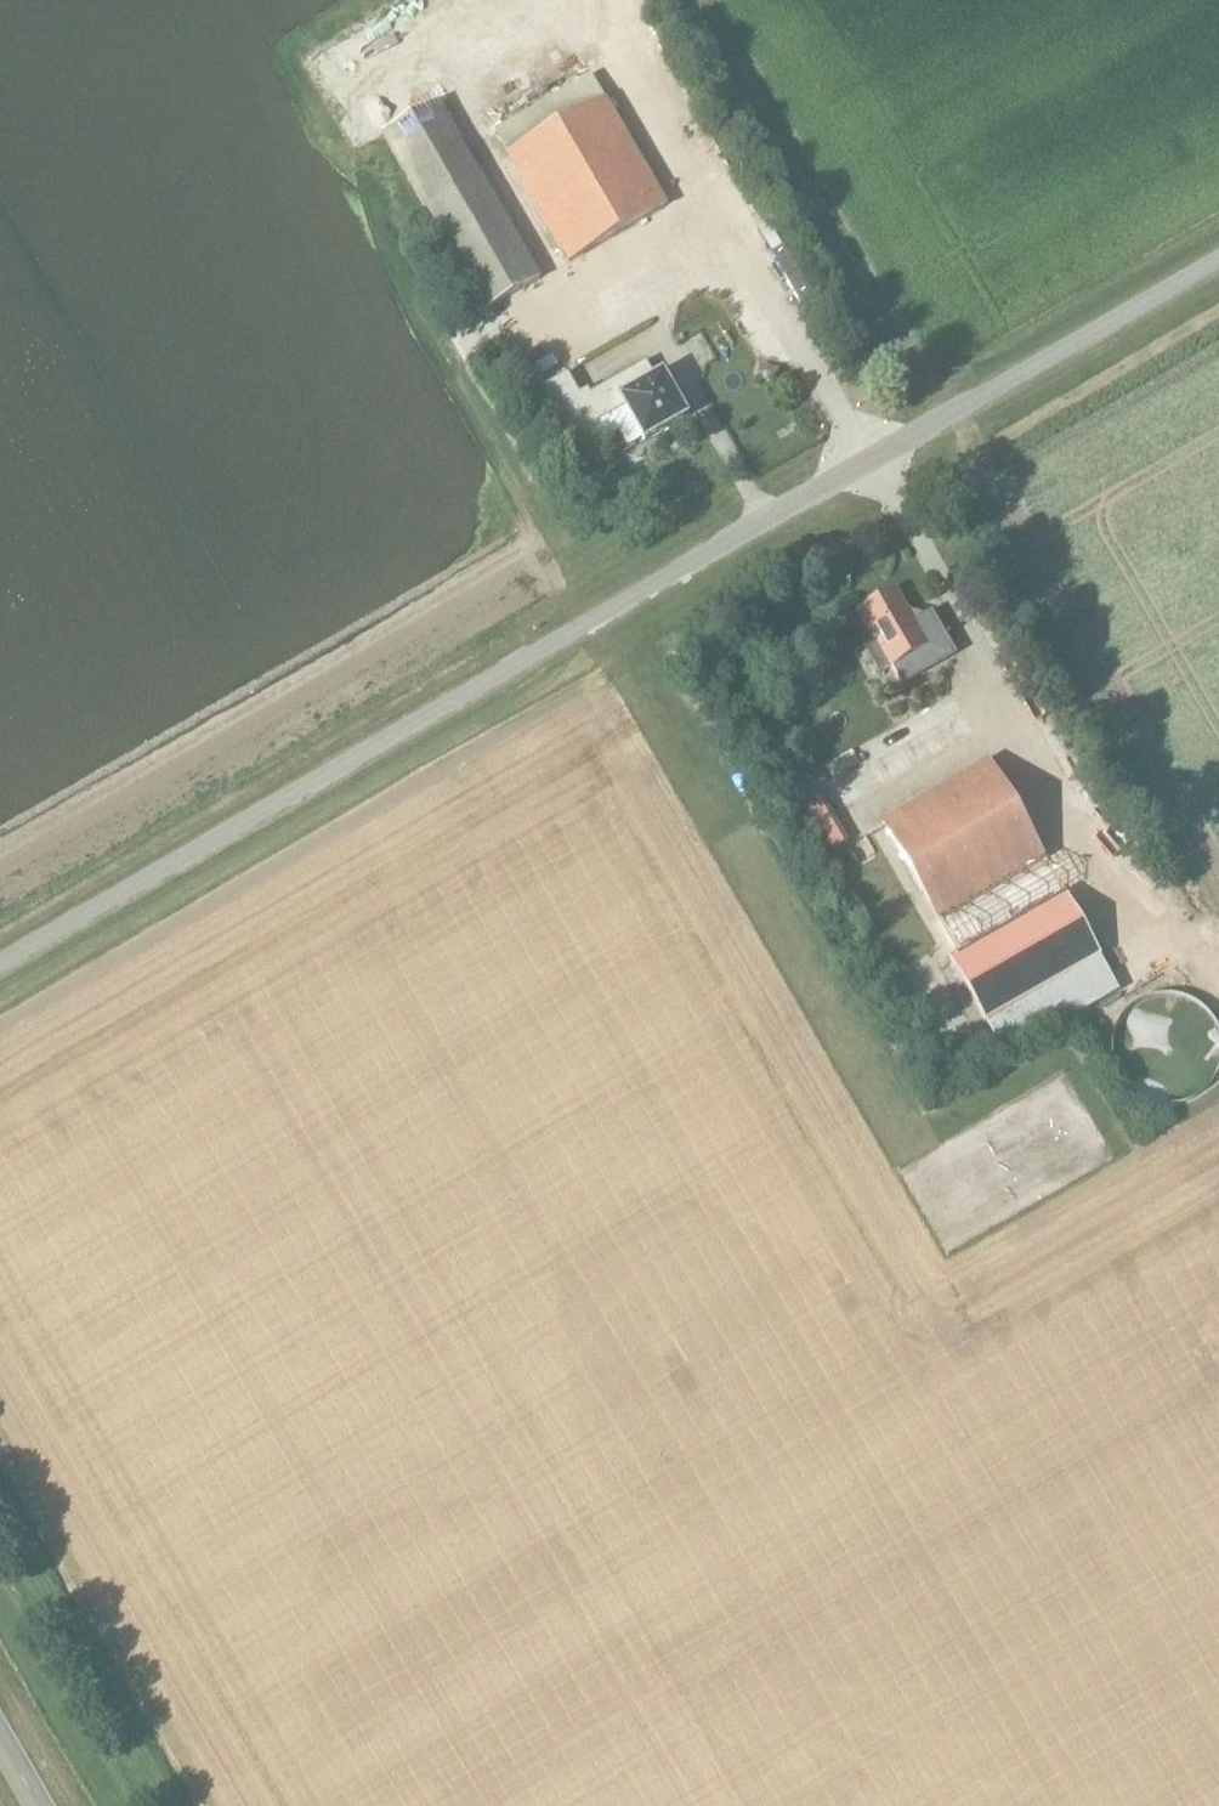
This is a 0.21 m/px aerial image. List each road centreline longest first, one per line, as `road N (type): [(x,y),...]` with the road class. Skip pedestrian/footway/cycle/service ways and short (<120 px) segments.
road 1 (unclassified): [(0,967),(1218,259)]

